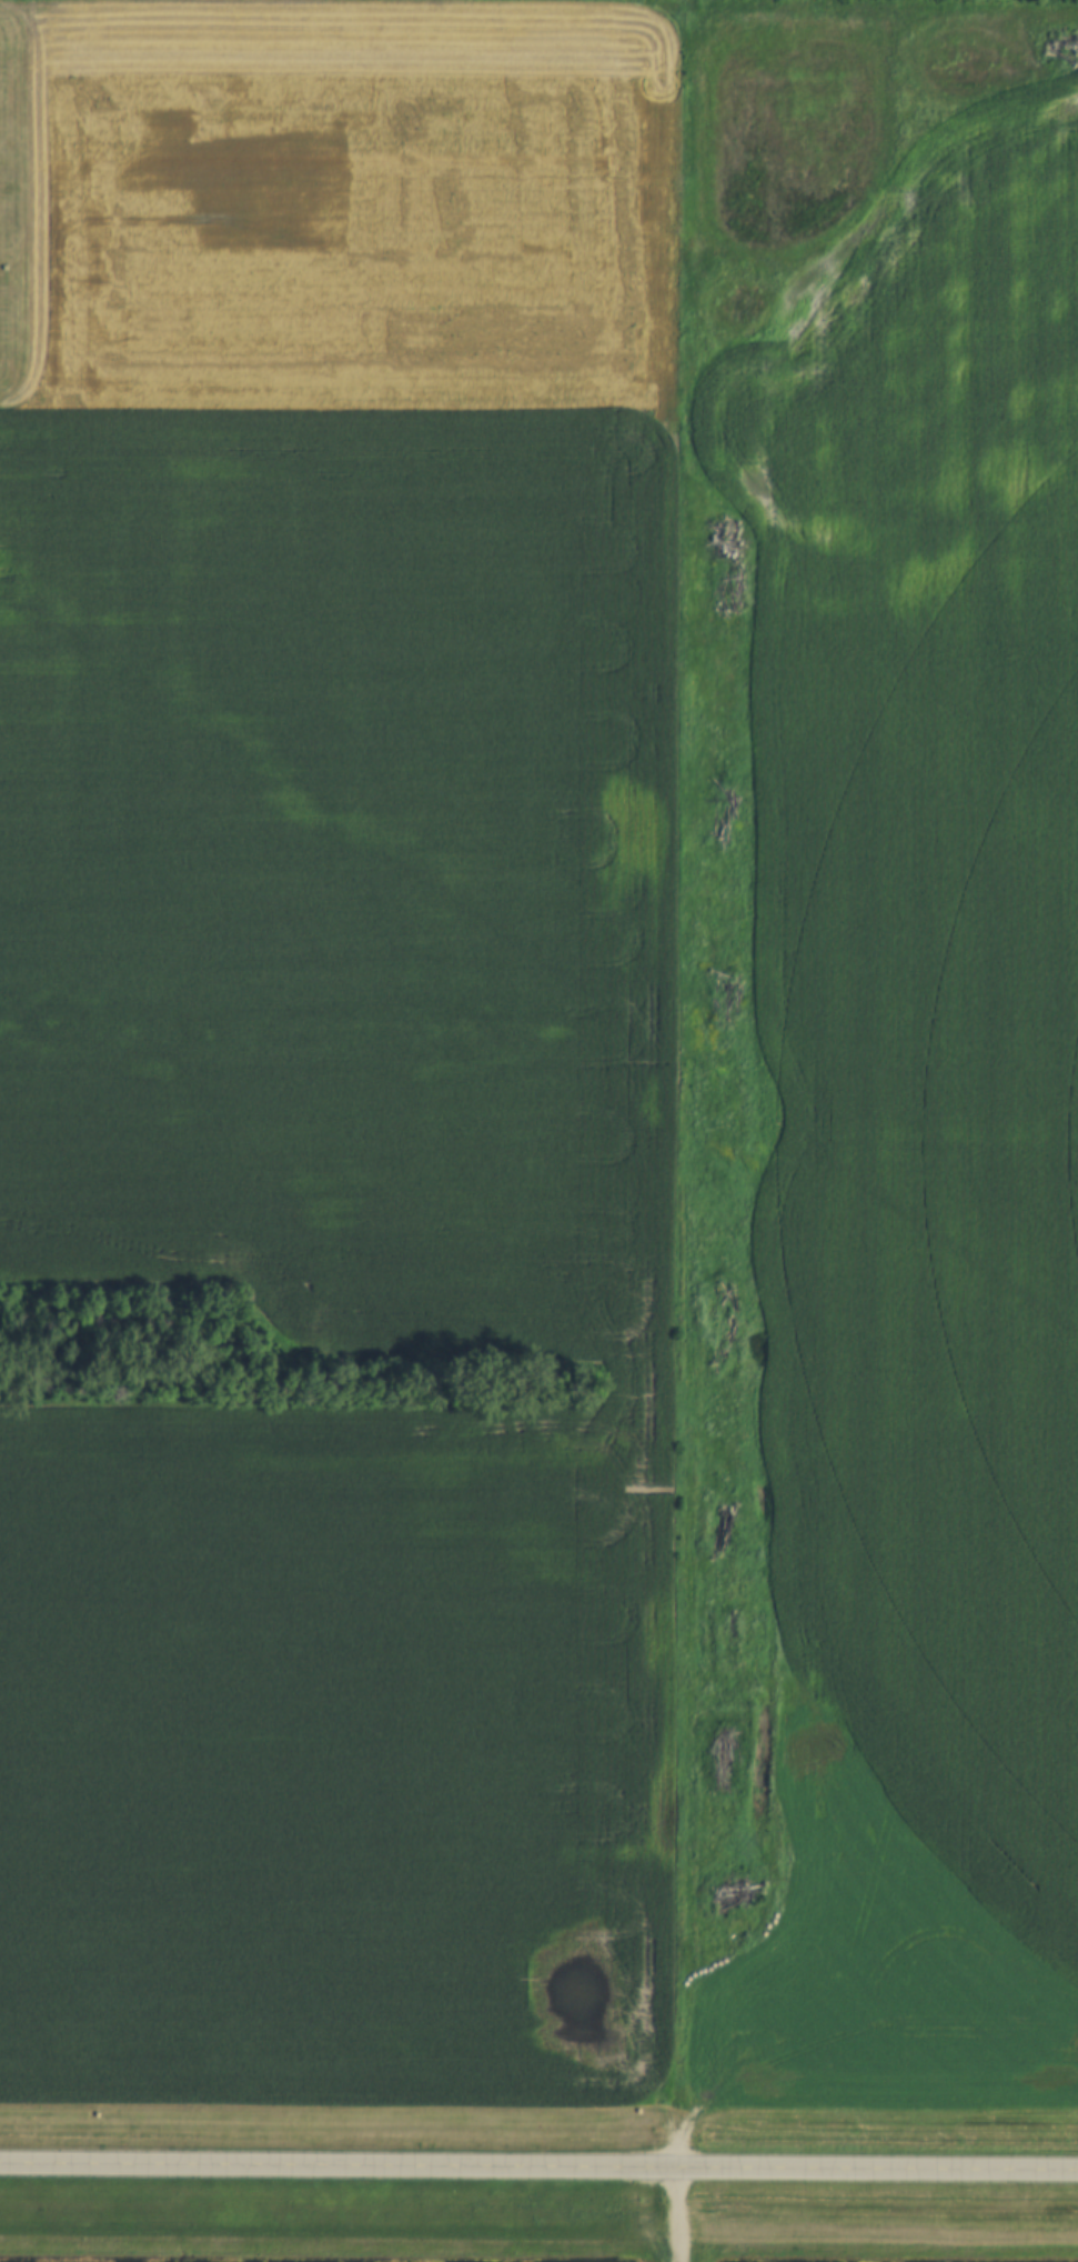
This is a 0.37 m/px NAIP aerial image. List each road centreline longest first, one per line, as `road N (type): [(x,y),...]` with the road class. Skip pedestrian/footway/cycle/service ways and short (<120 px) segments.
road 1 (secondary): [(1077,2172),(0,2166)]

